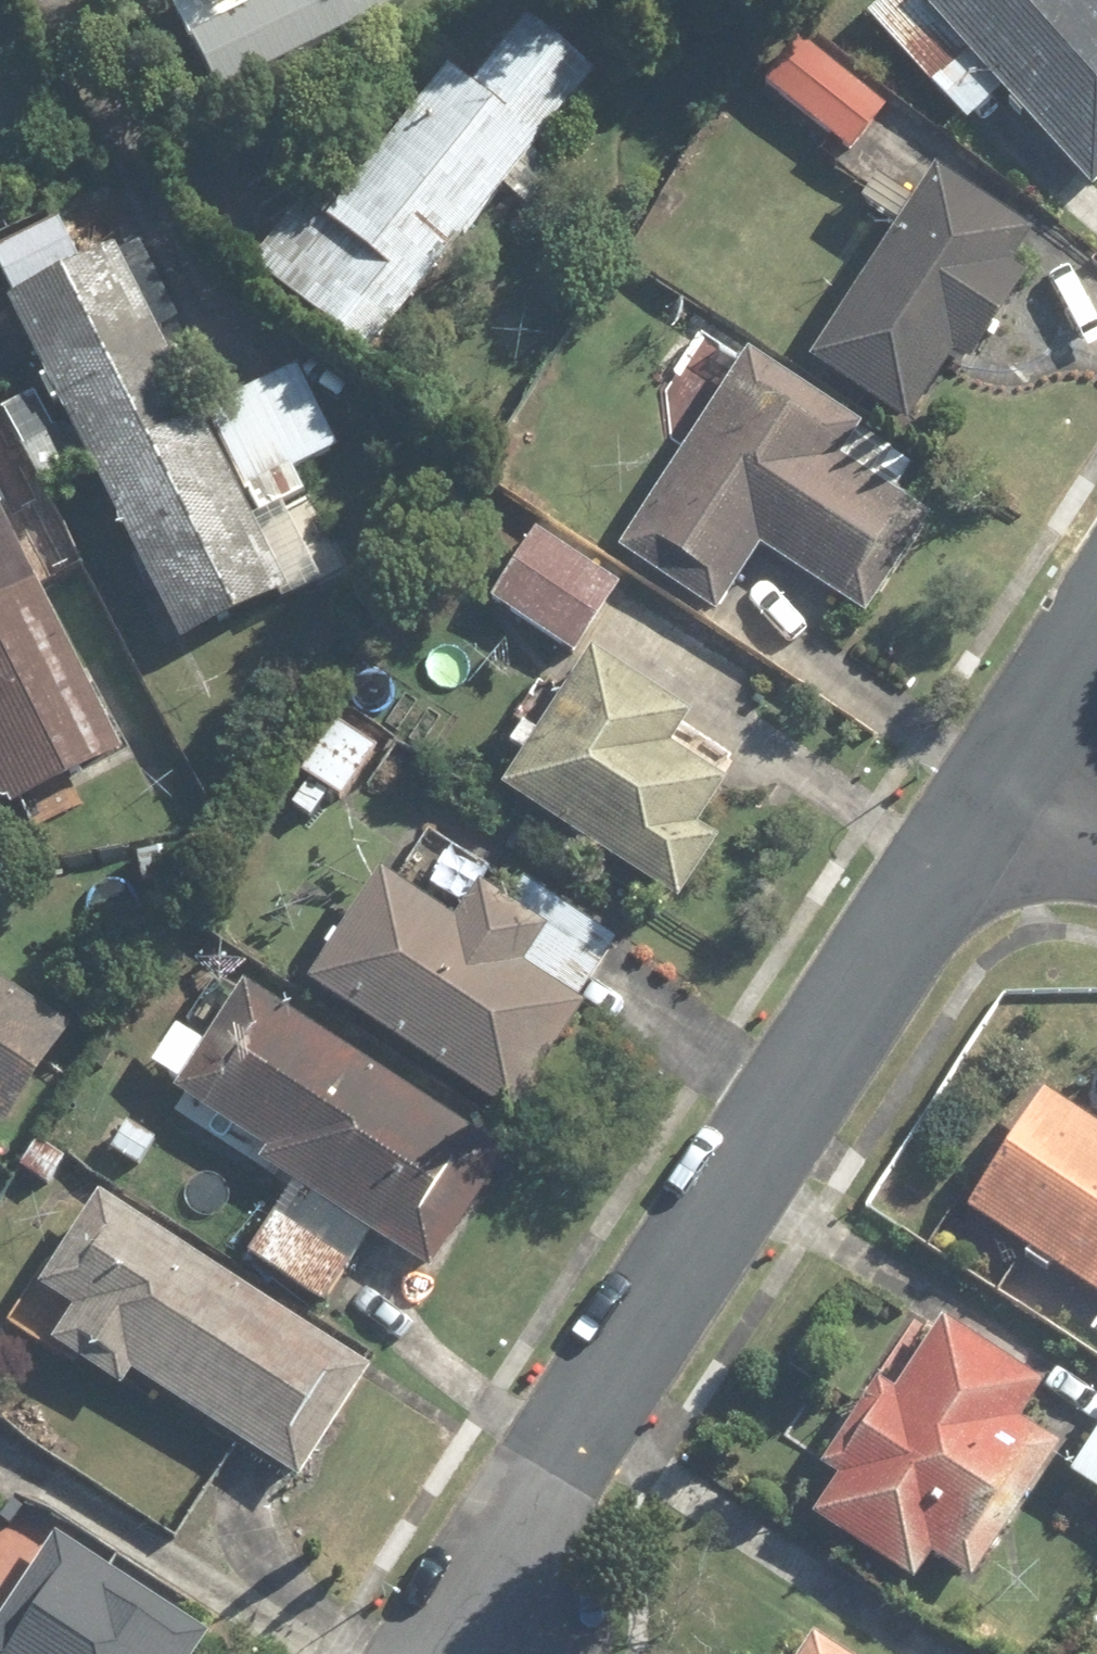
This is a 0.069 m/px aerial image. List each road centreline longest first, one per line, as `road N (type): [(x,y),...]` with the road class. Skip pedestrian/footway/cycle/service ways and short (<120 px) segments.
road 1 (residential): [(1020,778),(444,1653)]
road 2 (residential): [(1020,778),(1096,653)]

